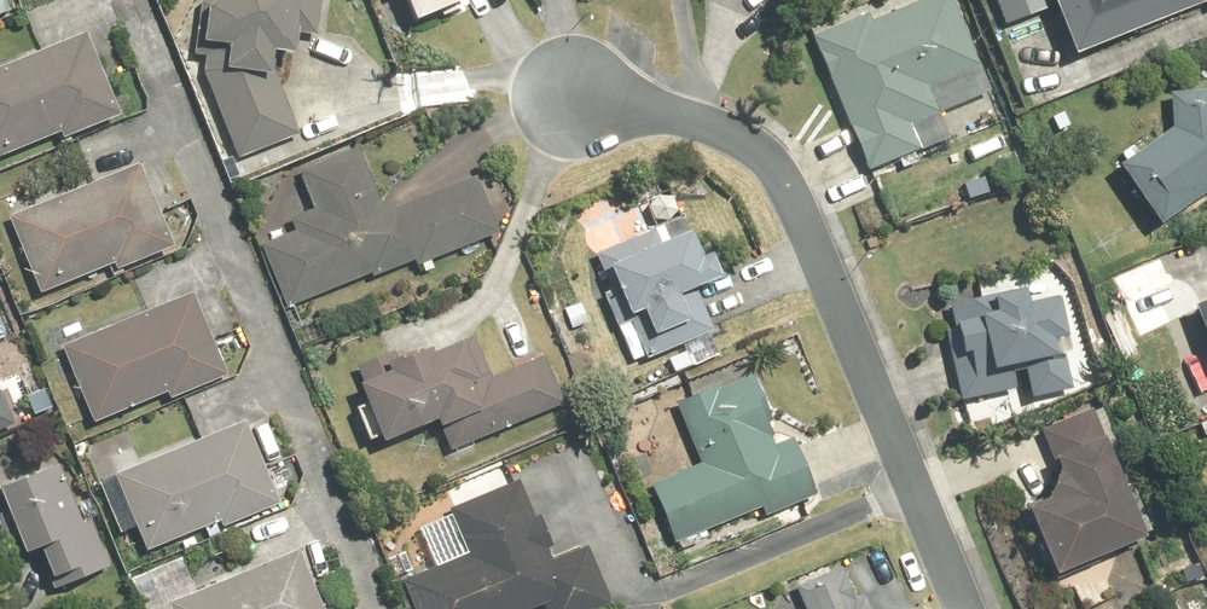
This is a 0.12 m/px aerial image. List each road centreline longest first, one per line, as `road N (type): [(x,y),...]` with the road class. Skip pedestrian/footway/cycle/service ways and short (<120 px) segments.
road 1 (residential): [(575,97),(699,123),(745,140),(782,175),(963,608)]

